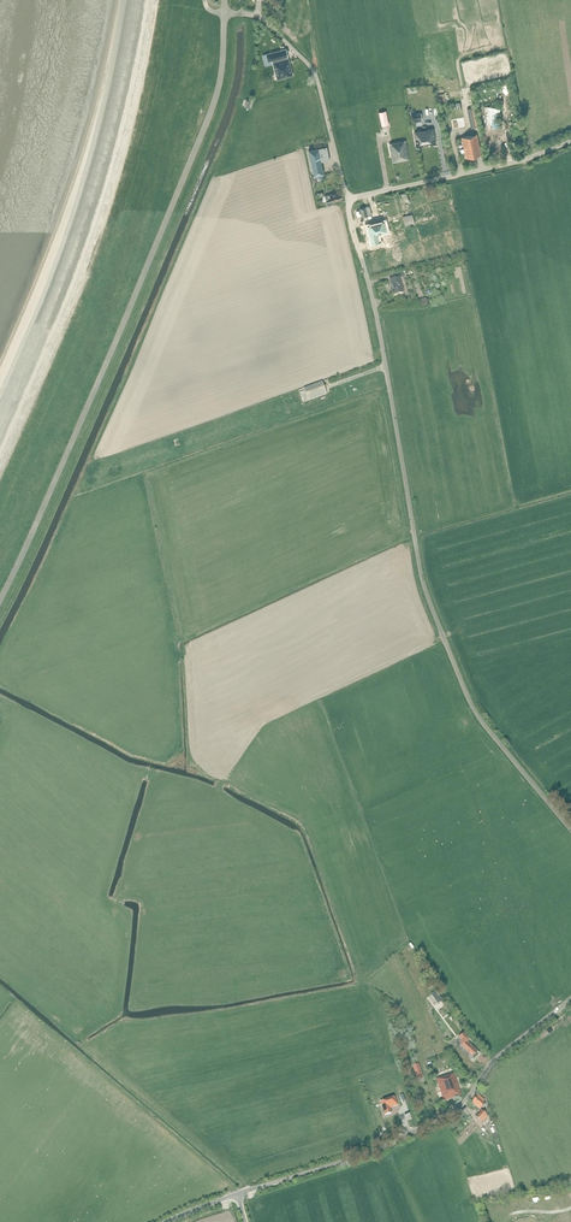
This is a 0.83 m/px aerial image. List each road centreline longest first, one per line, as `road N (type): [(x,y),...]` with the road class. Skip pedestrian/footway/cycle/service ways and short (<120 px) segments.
road 1 (unclassified): [(570,830),(479,718),(429,600),(377,316),(346,200)]
road 2 (unclassified): [(0,601),(218,93),(224,13)]
road 3 (unclassified): [(237,1194),(439,1122),(466,1101),(493,1062),(570,1000)]
road 4 (unclassified): [(346,200),(316,75),(265,19),(224,13)]
road 5 (unclassified): [(346,200),(506,165),(570,141)]

